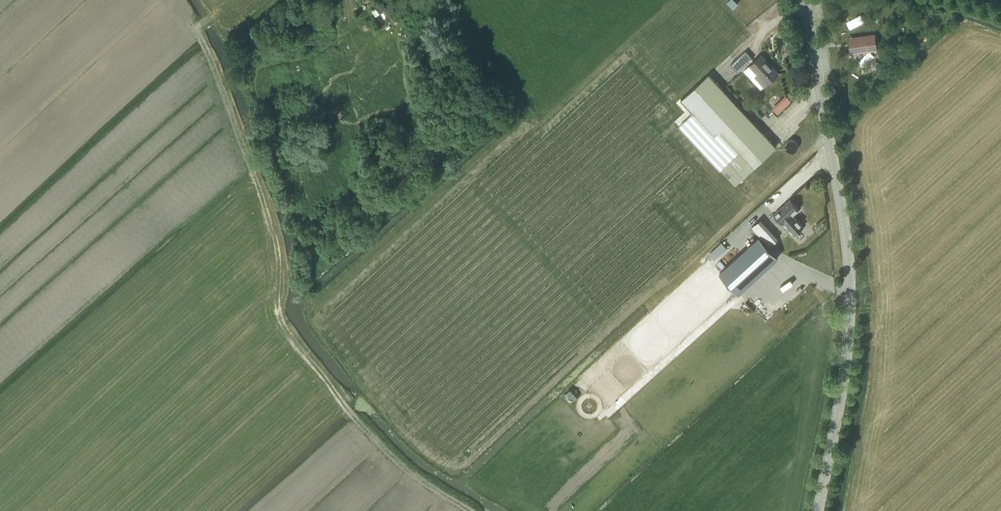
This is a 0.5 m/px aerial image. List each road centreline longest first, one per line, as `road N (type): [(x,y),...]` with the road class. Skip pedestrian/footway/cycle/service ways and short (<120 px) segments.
road 1 (tertiary): [(819,510),(844,390),(851,282),(804,0)]

